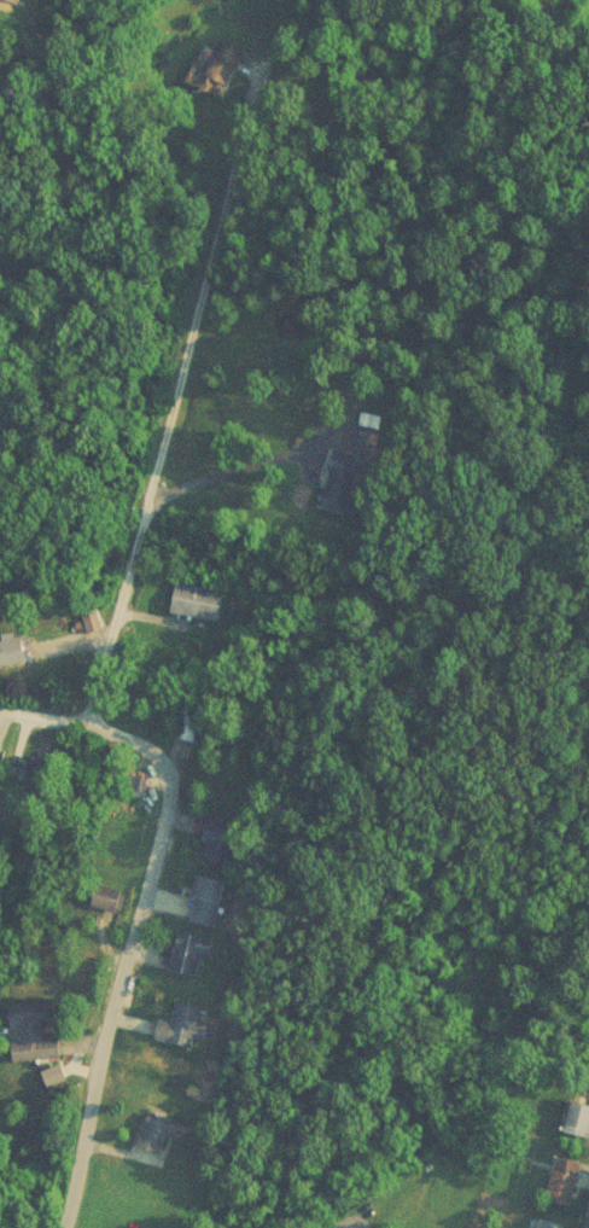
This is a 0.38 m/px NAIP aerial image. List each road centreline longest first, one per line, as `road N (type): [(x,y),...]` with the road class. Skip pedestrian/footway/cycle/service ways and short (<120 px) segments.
road 1 (residential): [(0,709),(92,723),(145,743),(169,763),(66,1227)]
road 2 (residential): [(92,723),(238,180)]

